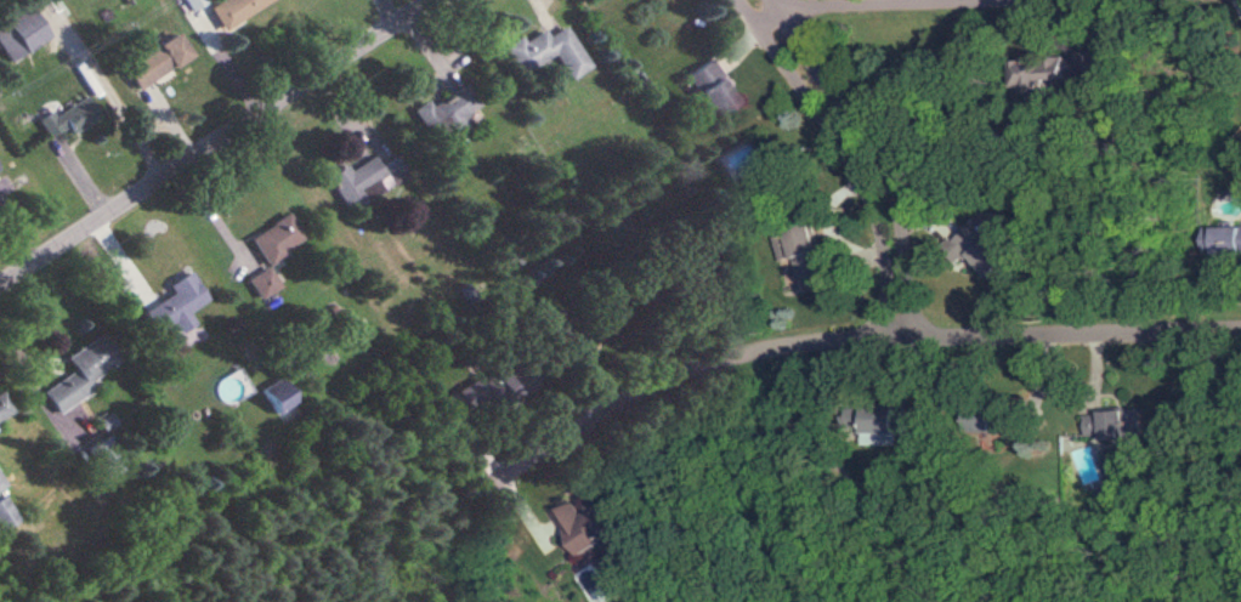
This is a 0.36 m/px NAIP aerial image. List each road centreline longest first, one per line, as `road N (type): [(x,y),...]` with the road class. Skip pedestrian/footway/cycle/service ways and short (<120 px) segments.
road 1 (residential): [(424,523),(641,387),(748,347),(901,329),(1240,318)]
road 2 (tertiary): [(0,283),(427,0)]
road 3 (residential): [(901,329),(897,244),(883,189),(762,0)]

